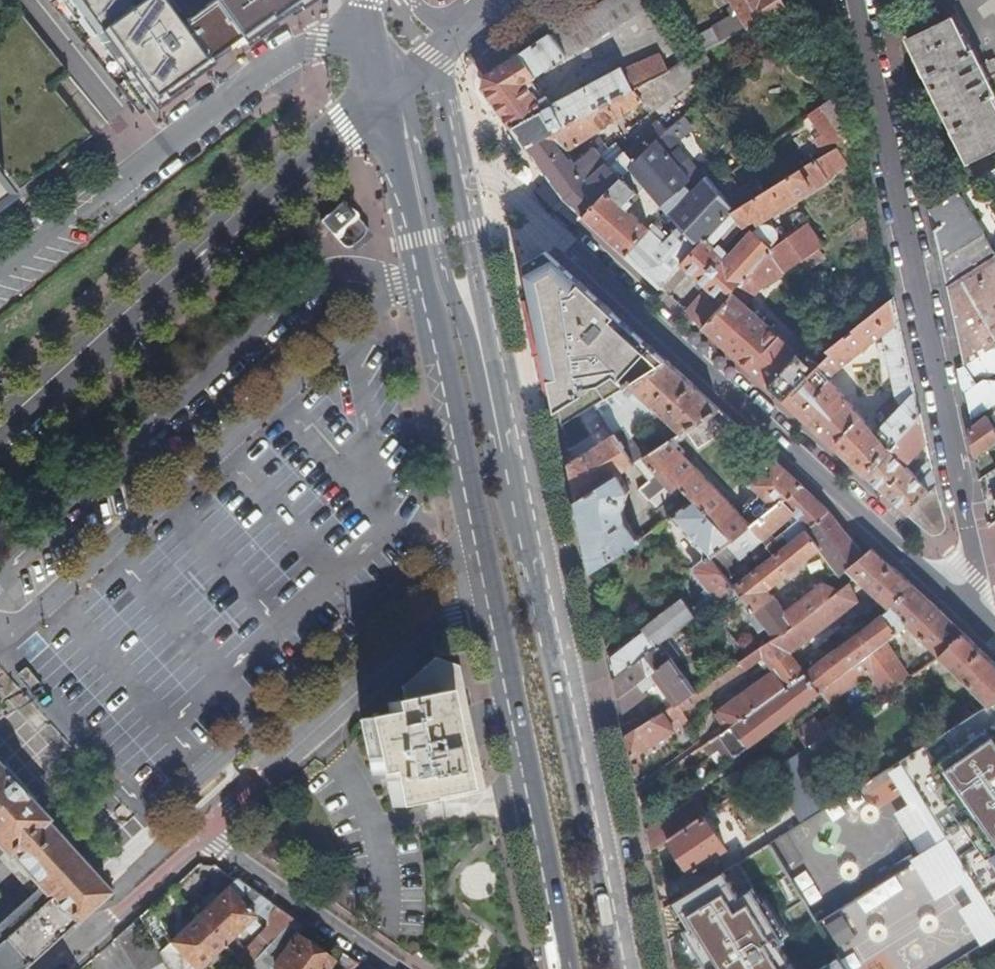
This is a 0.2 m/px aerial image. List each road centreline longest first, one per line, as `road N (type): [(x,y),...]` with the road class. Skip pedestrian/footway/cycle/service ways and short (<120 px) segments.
road 1 (tertiary): [(979,608),(518,202),(458,162)]
road 2 (residential): [(856,0),(979,608)]
road 3 (primary): [(390,89),(486,605)]
road 4 (secondary): [(390,89),(0,429)]
road 5 (primary): [(623,968),(529,507)]
road 6 (residential): [(366,26),(320,41),(251,86),(0,281)]
road 7 (primary): [(529,507),(487,427),(441,266),(415,132),(390,89)]
road 8 (primary): [(486,605),(560,968)]
road 9 (residential): [(486,605),(441,617),(206,832)]
road 10 (primary): [(529,507),(458,162)]
road 11 (residential): [(206,832),(393,968)]
road 12 (residential): [(54,968),(206,832)]

